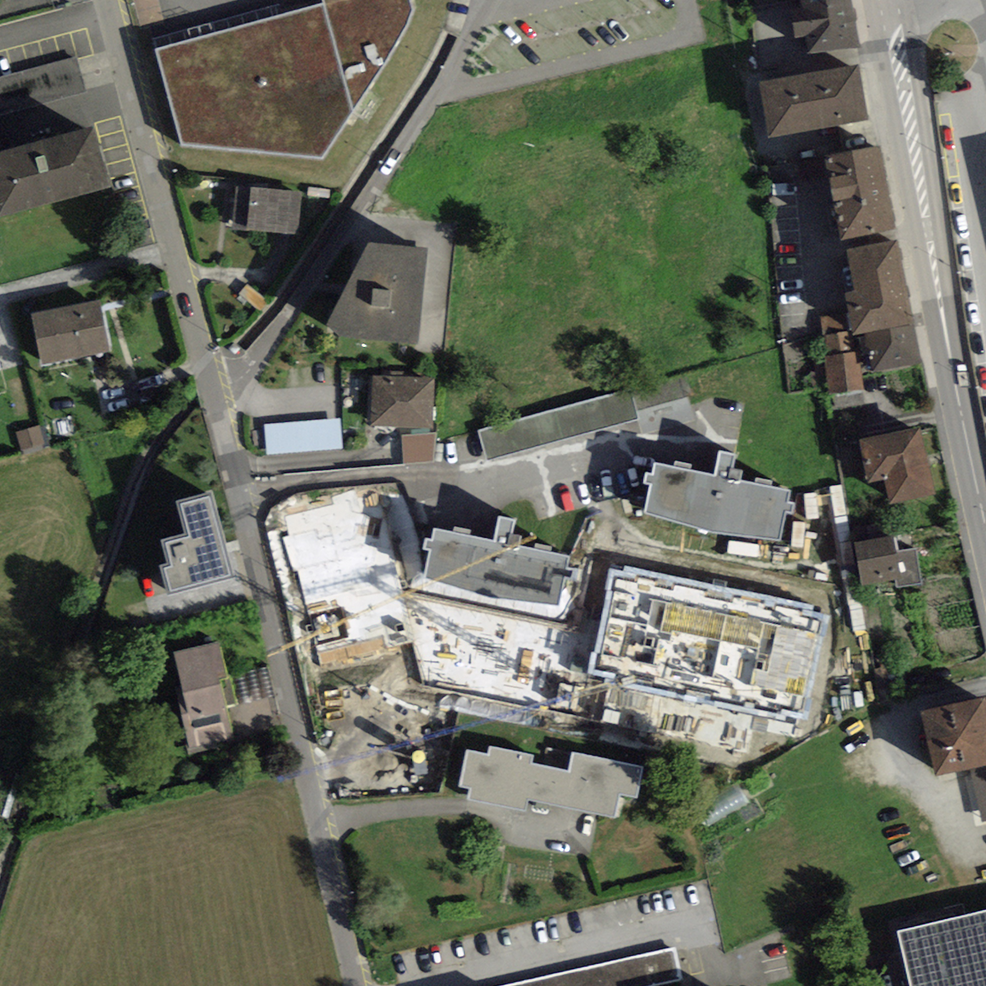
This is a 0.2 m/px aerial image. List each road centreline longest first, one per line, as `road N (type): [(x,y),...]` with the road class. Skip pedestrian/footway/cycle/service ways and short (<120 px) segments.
road 1 (residential): [(355,985),(214,396)]
road 2 (primary): [(985,531),(888,0)]
road 3 (residential): [(491,0),(238,381),(214,396)]
road 4 (residential): [(214,396),(108,0)]

